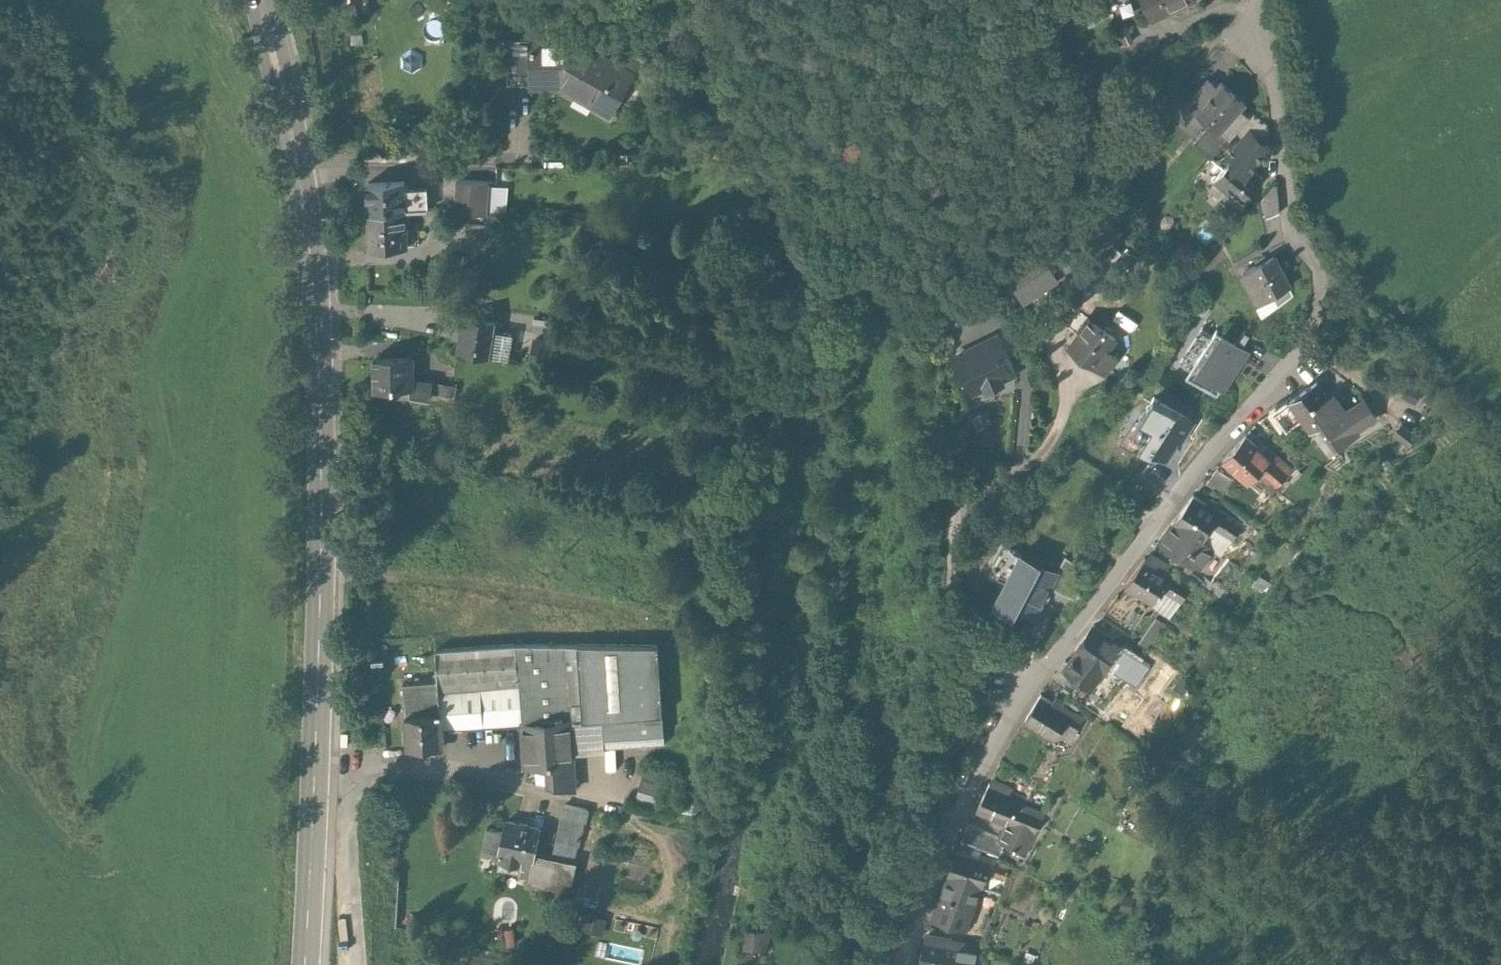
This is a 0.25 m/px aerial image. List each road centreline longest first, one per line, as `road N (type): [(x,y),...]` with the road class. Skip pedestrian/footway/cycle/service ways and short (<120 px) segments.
road 1 (residential): [(908,964),(916,913),(944,843),(1025,687),(1313,325),(1322,298),(1317,272),(1293,238),(1266,73),(1243,41),(1249,3)]
road 2 (secondary): [(260,0),(298,172),(318,353),(320,632),(305,964)]

